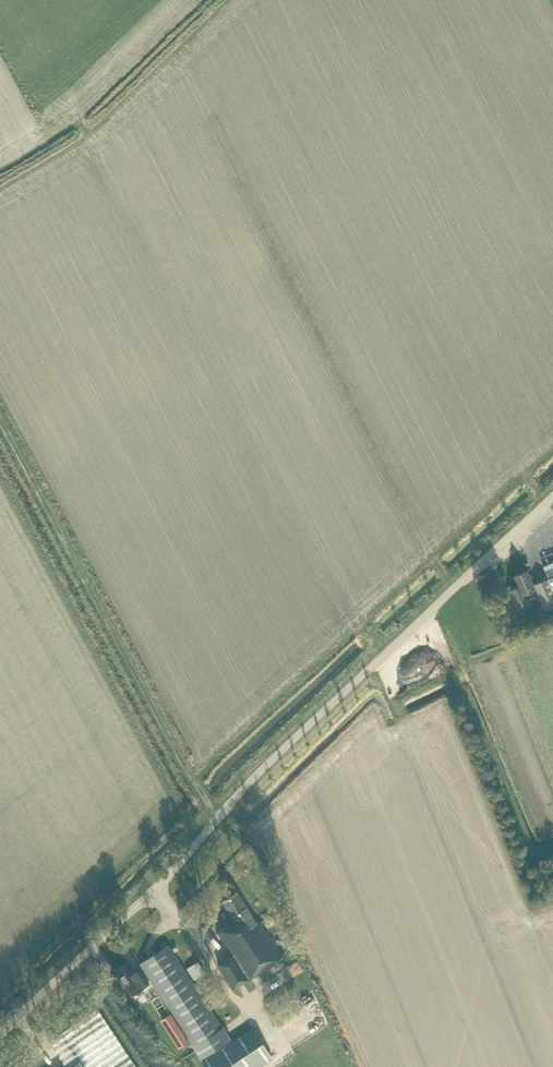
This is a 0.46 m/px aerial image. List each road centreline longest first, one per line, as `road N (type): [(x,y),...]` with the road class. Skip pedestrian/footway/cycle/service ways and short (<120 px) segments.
road 1 (unclassified): [(0,1033),(293,739),(552,495)]

